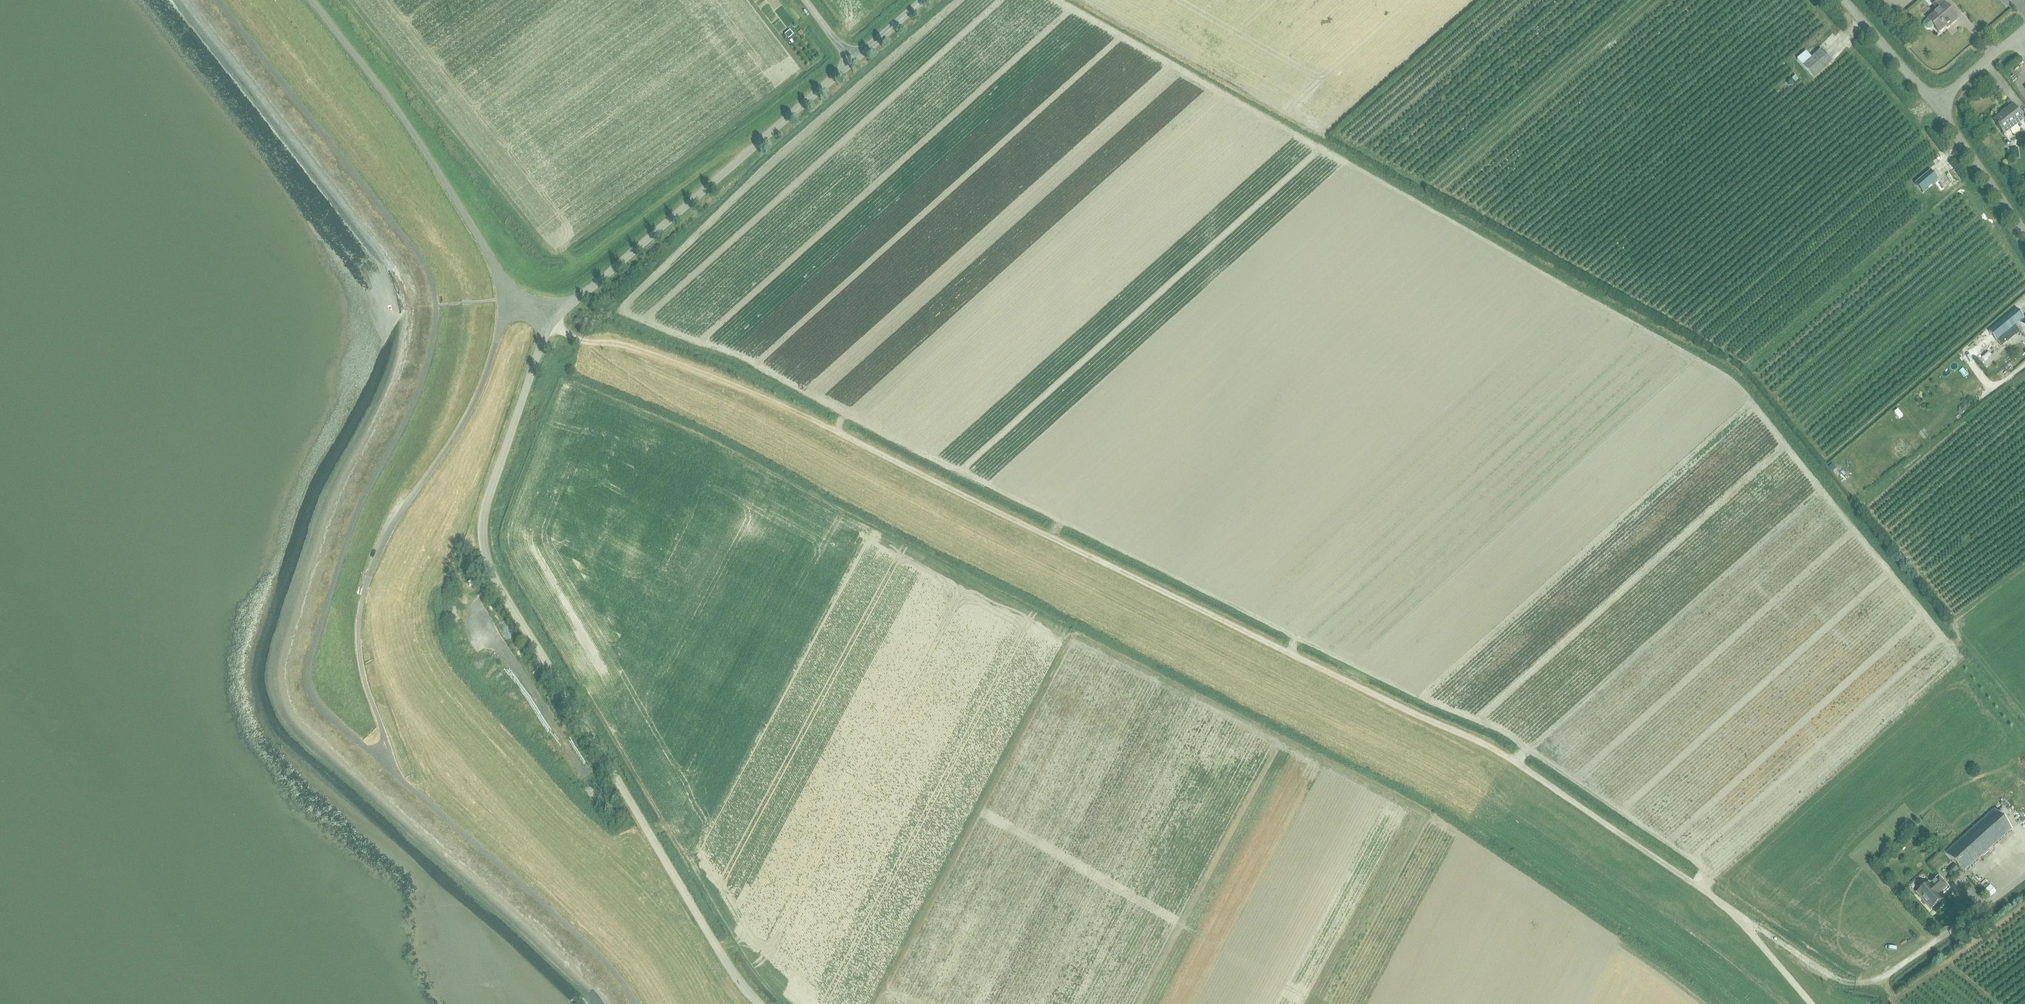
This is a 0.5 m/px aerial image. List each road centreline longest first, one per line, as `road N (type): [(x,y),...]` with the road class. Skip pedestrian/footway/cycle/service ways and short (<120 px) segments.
road 1 (track): [(840,420),(842,433),(968,497),(1479,740),(1841,983),(1874,981),(1941,939)]
road 2 (unclassified): [(761,1003),(709,934),(486,558),(485,510),(547,327)]
road 3 (unclassified): [(547,327),(509,309),(501,283),(412,132),(309,0)]
road 4 (unclassified): [(547,327),(852,63)]
road 5 (unclassified): [(2024,235),(1936,106)]
road 6 (unclassified): [(1936,106),(1843,0)]

